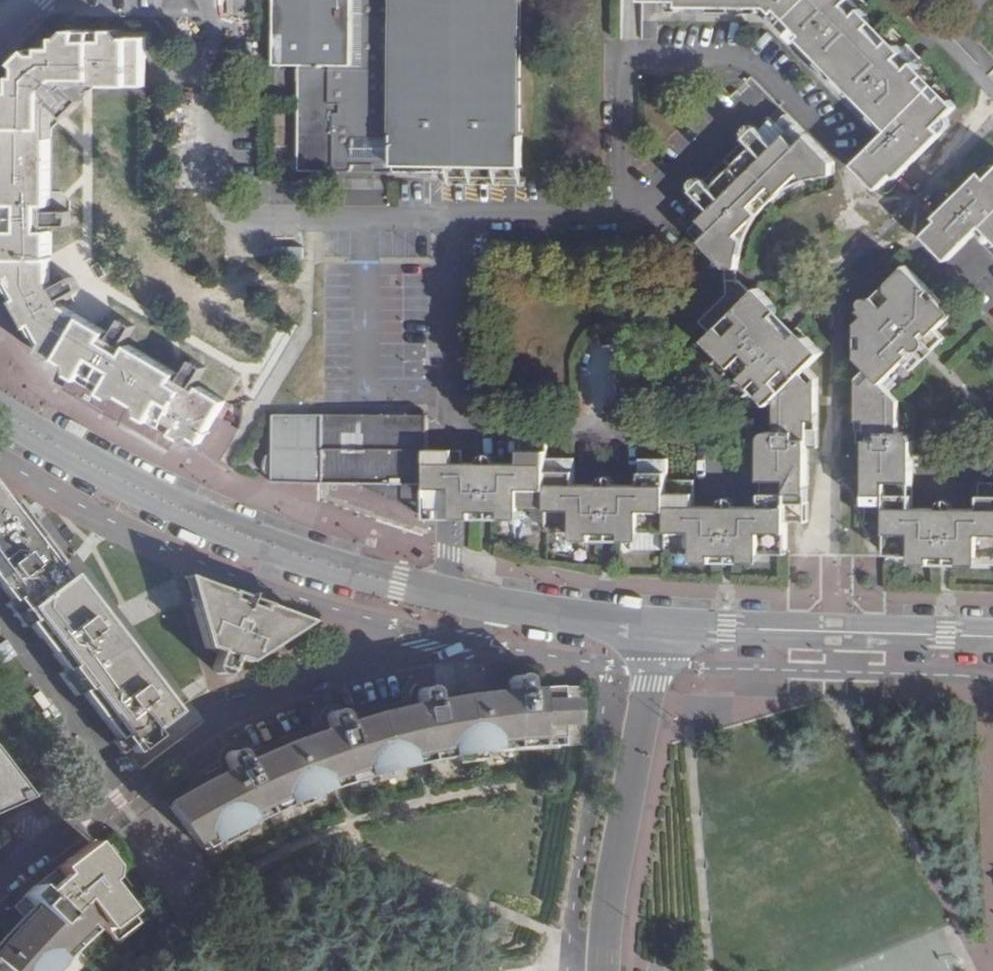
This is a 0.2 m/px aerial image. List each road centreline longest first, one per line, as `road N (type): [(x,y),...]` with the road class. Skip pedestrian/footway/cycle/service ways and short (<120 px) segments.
road 1 (residential): [(0,878),(212,729),(317,679),(478,632),(493,604)]
road 2 (residential): [(0,410),(109,474),(263,542),(448,595)]
road 3 (residential): [(214,0),(222,218),(236,225),(450,223)]
road 4 (residential): [(450,223),(448,595)]
road 5 (residential): [(605,970),(610,901),(662,625)]
road 6 (residential): [(662,625),(992,637)]
road 7 (residential): [(450,223),(624,221),(736,114)]
road 8 (residential): [(493,604),(662,625)]

